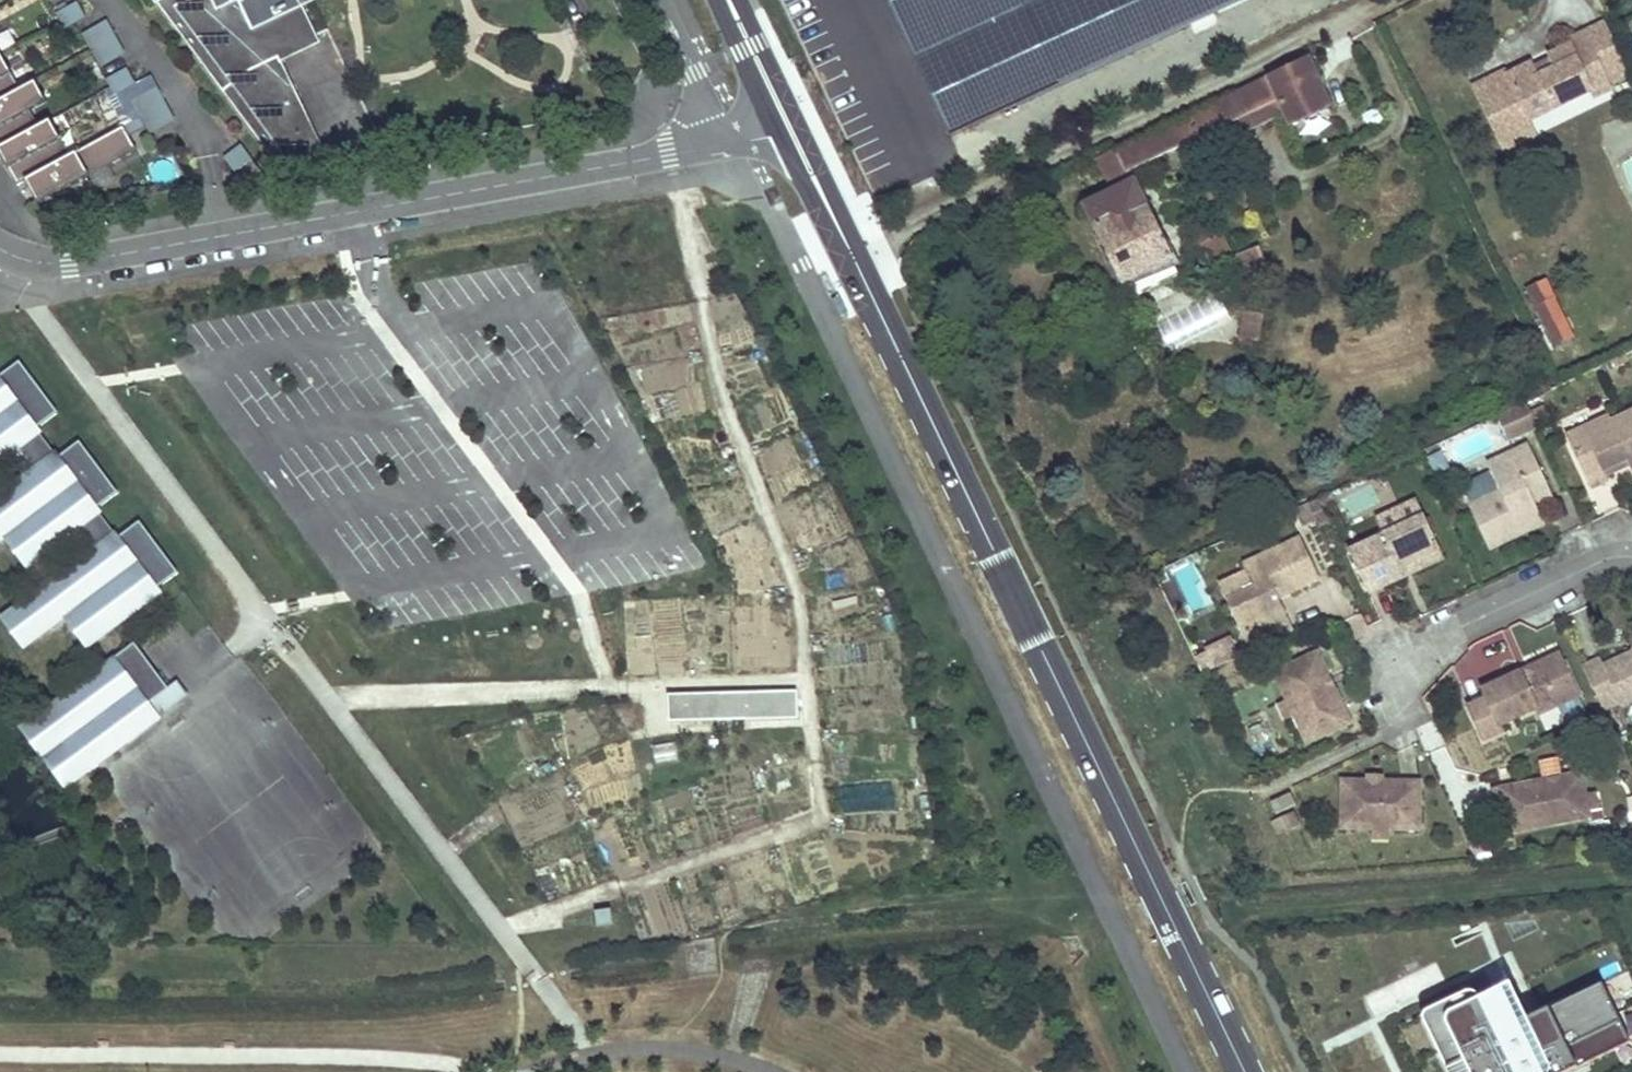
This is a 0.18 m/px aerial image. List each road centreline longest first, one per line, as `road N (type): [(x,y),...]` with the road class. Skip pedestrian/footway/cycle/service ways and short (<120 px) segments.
road 1 (secondary): [(793,133),(1244,1071)]
road 2 (track): [(679,153),(718,388),(798,585),(827,818),(585,903),(494,922)]
road 3 (residential): [(0,246),(38,263),(71,265),(718,147)]
road 4 (track): [(331,703),(627,686)]
road 5 (residential): [(1394,681),(1462,626),(1606,558),(1631,556)]
road 6 (track): [(806,682),(627,686)]
road 7 (unclassified): [(661,0),(718,147)]
road 8 (secondary): [(728,0),(793,133)]

